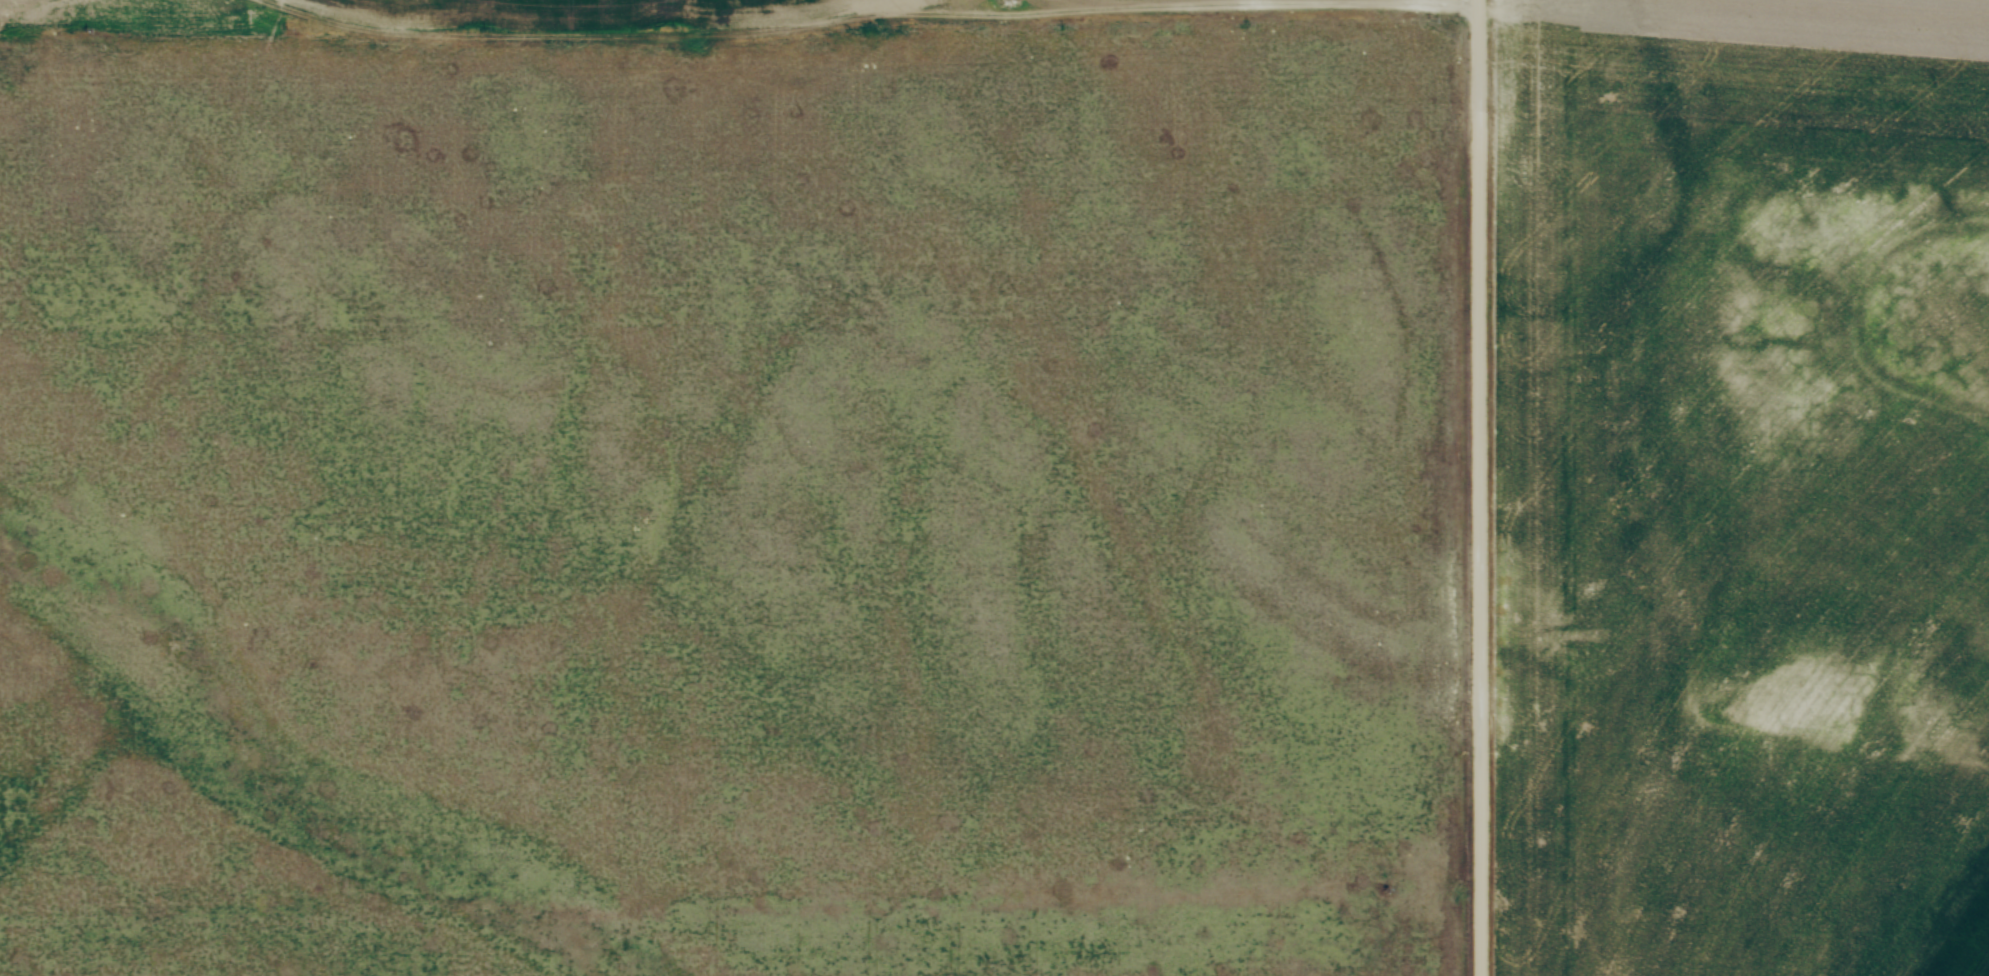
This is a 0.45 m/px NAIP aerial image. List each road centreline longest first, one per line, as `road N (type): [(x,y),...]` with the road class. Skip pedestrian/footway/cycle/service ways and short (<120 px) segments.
road 1 (tertiary): [(1479,0),(1481,975)]

